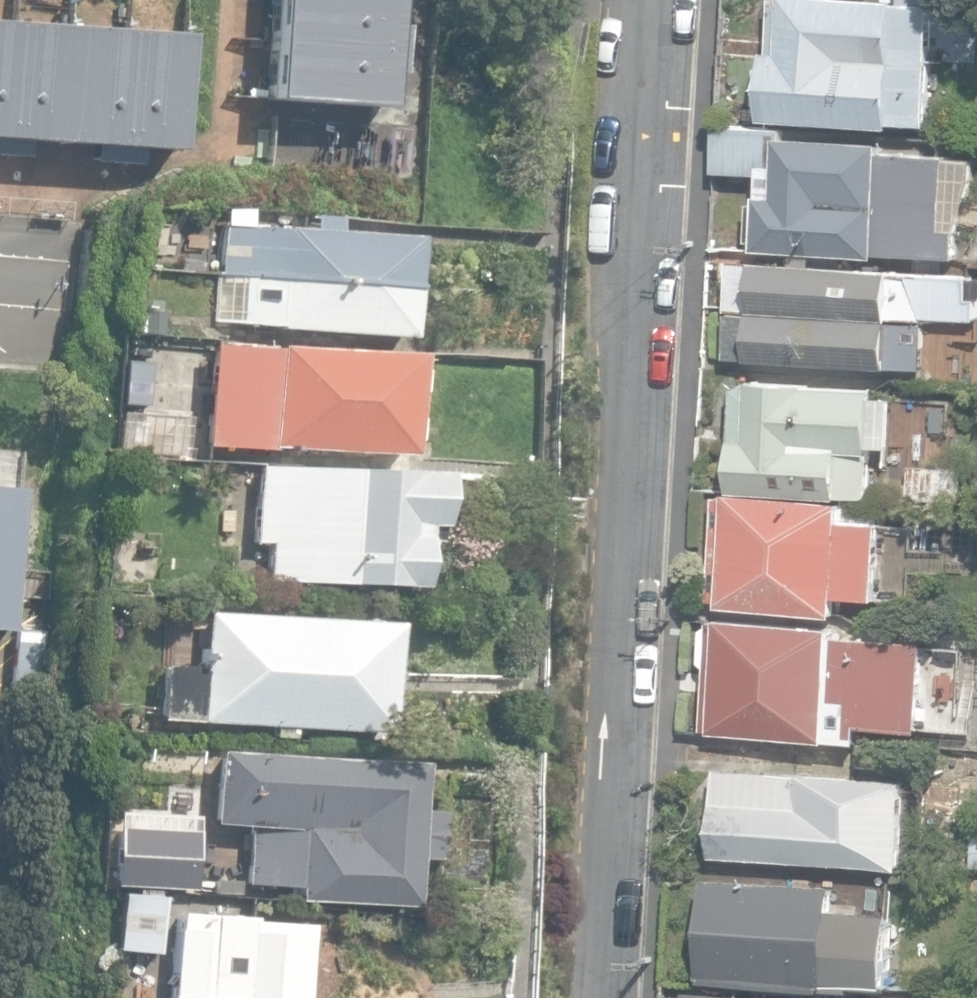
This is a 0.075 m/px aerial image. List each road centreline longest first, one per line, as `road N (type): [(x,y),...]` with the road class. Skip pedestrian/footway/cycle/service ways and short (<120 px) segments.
road 1 (residential): [(605,997),(659,0)]

